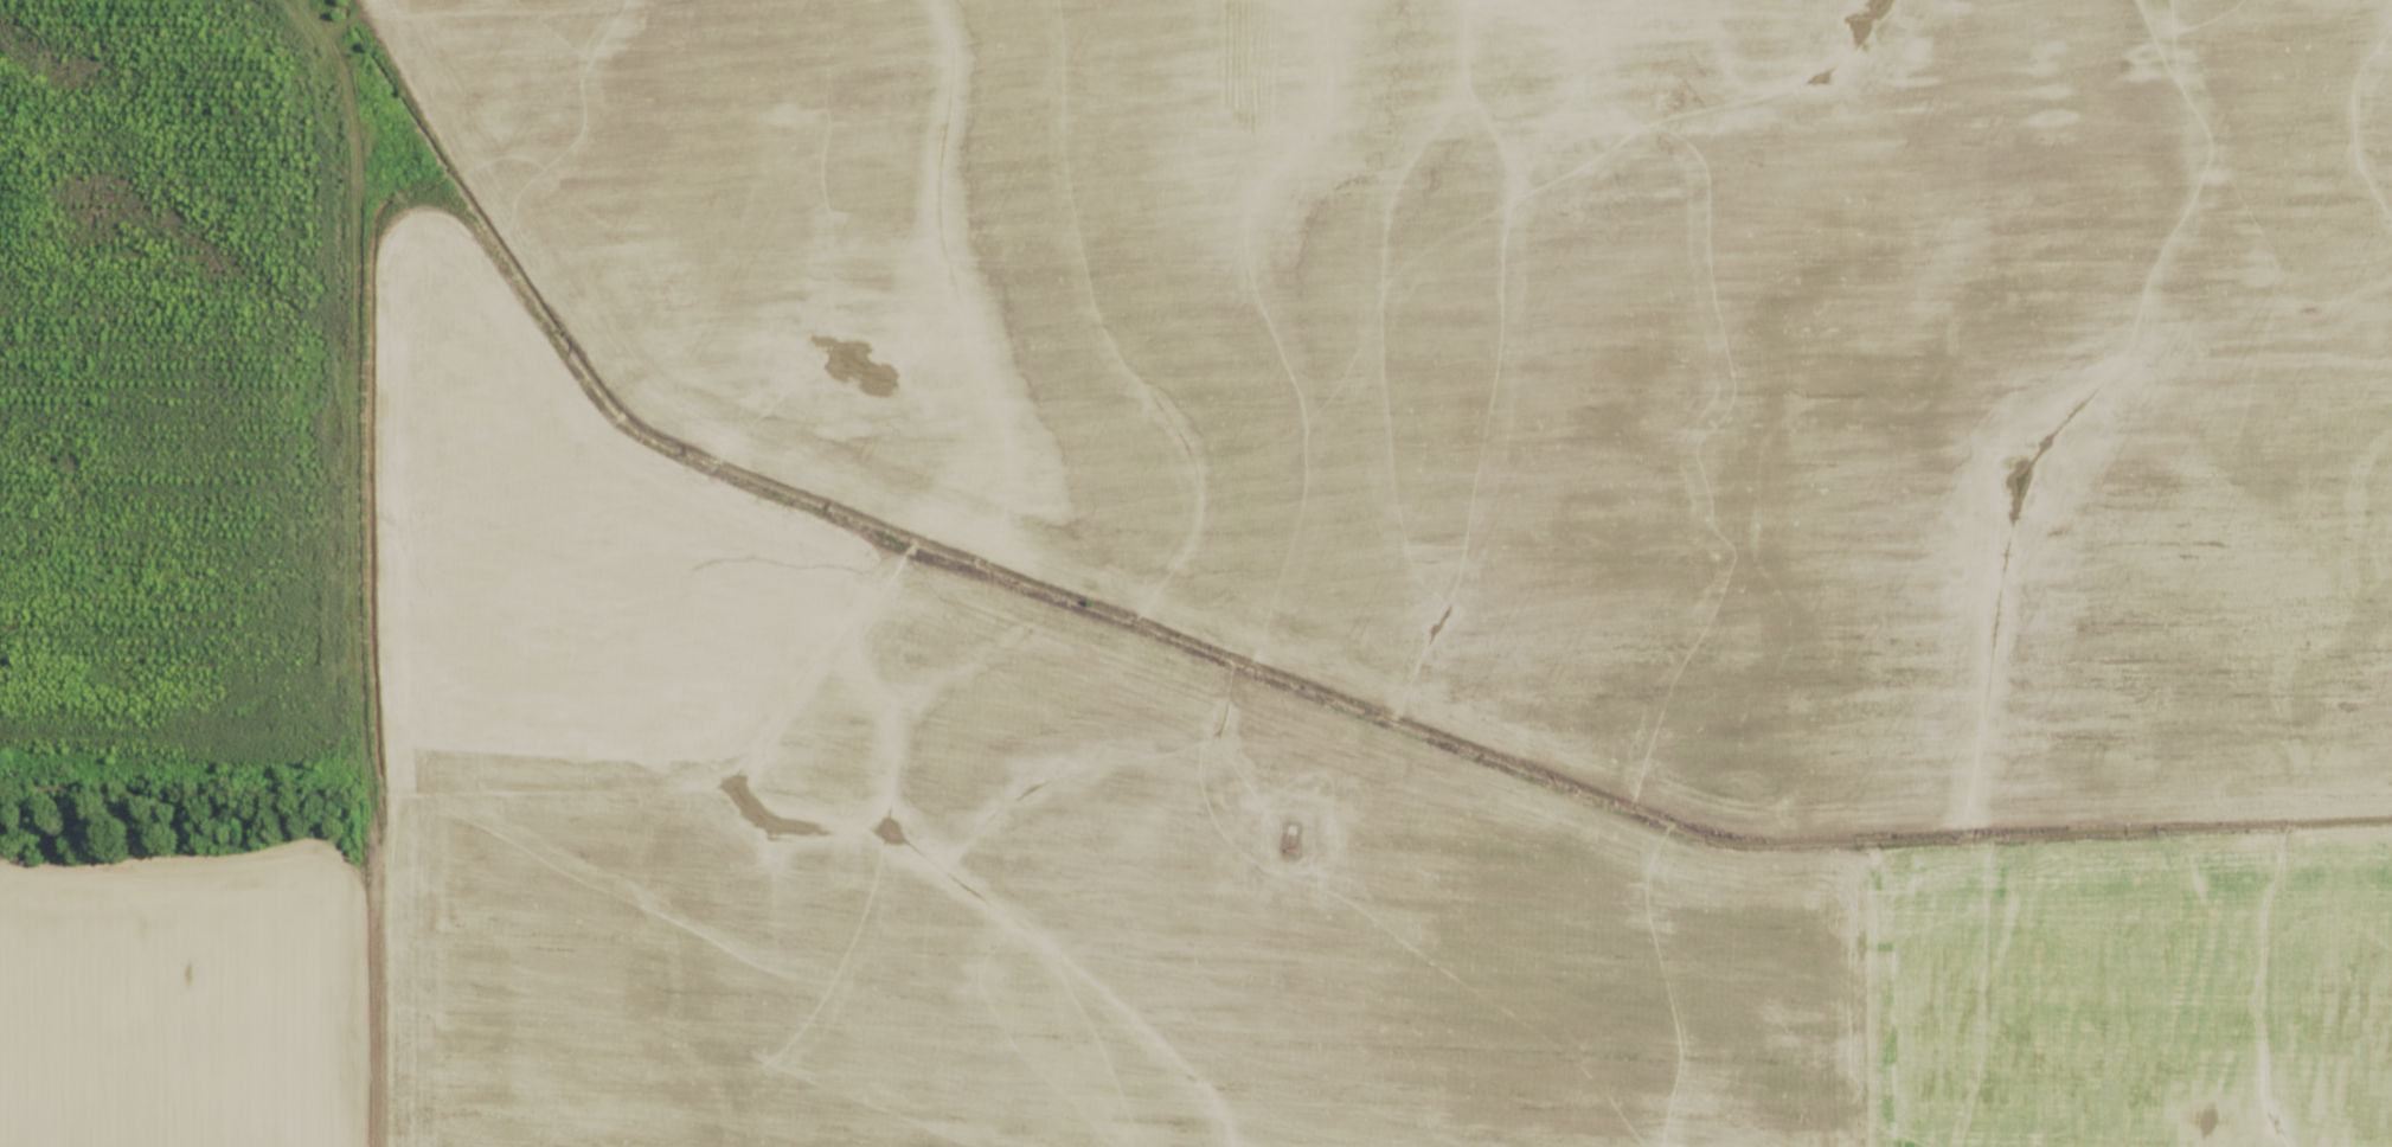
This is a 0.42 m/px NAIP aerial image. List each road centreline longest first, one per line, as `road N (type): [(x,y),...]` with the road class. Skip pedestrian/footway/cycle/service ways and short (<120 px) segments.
road 1 (residential): [(2391,797),(1742,820),(1264,649),(658,419),(620,384),(552,291),(373,9),(323,25)]
road 2 (residential): [(376,1146),(358,169),(347,90),(306,0)]

